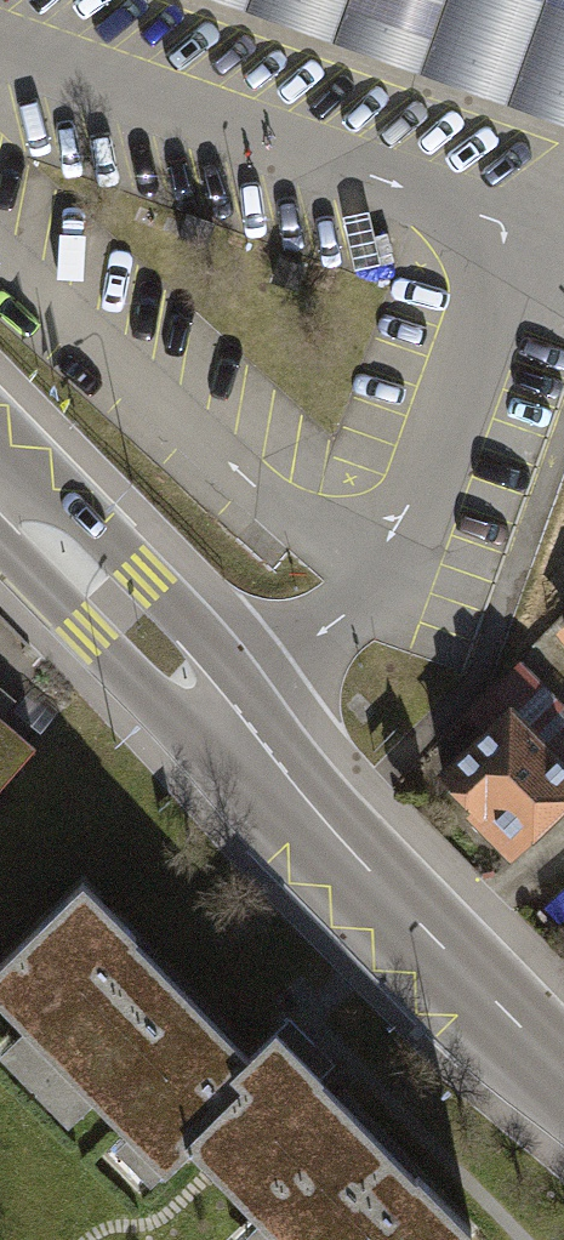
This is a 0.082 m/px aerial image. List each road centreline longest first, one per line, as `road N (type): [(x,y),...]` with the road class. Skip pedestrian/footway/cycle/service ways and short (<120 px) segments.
road 1 (secondary): [(563,1073),(248,735)]
road 2 (secondary): [(248,735),(194,638),(145,578),(0,453)]
road 3 (secondary): [(0,535),(137,675),(185,712),(248,735)]

